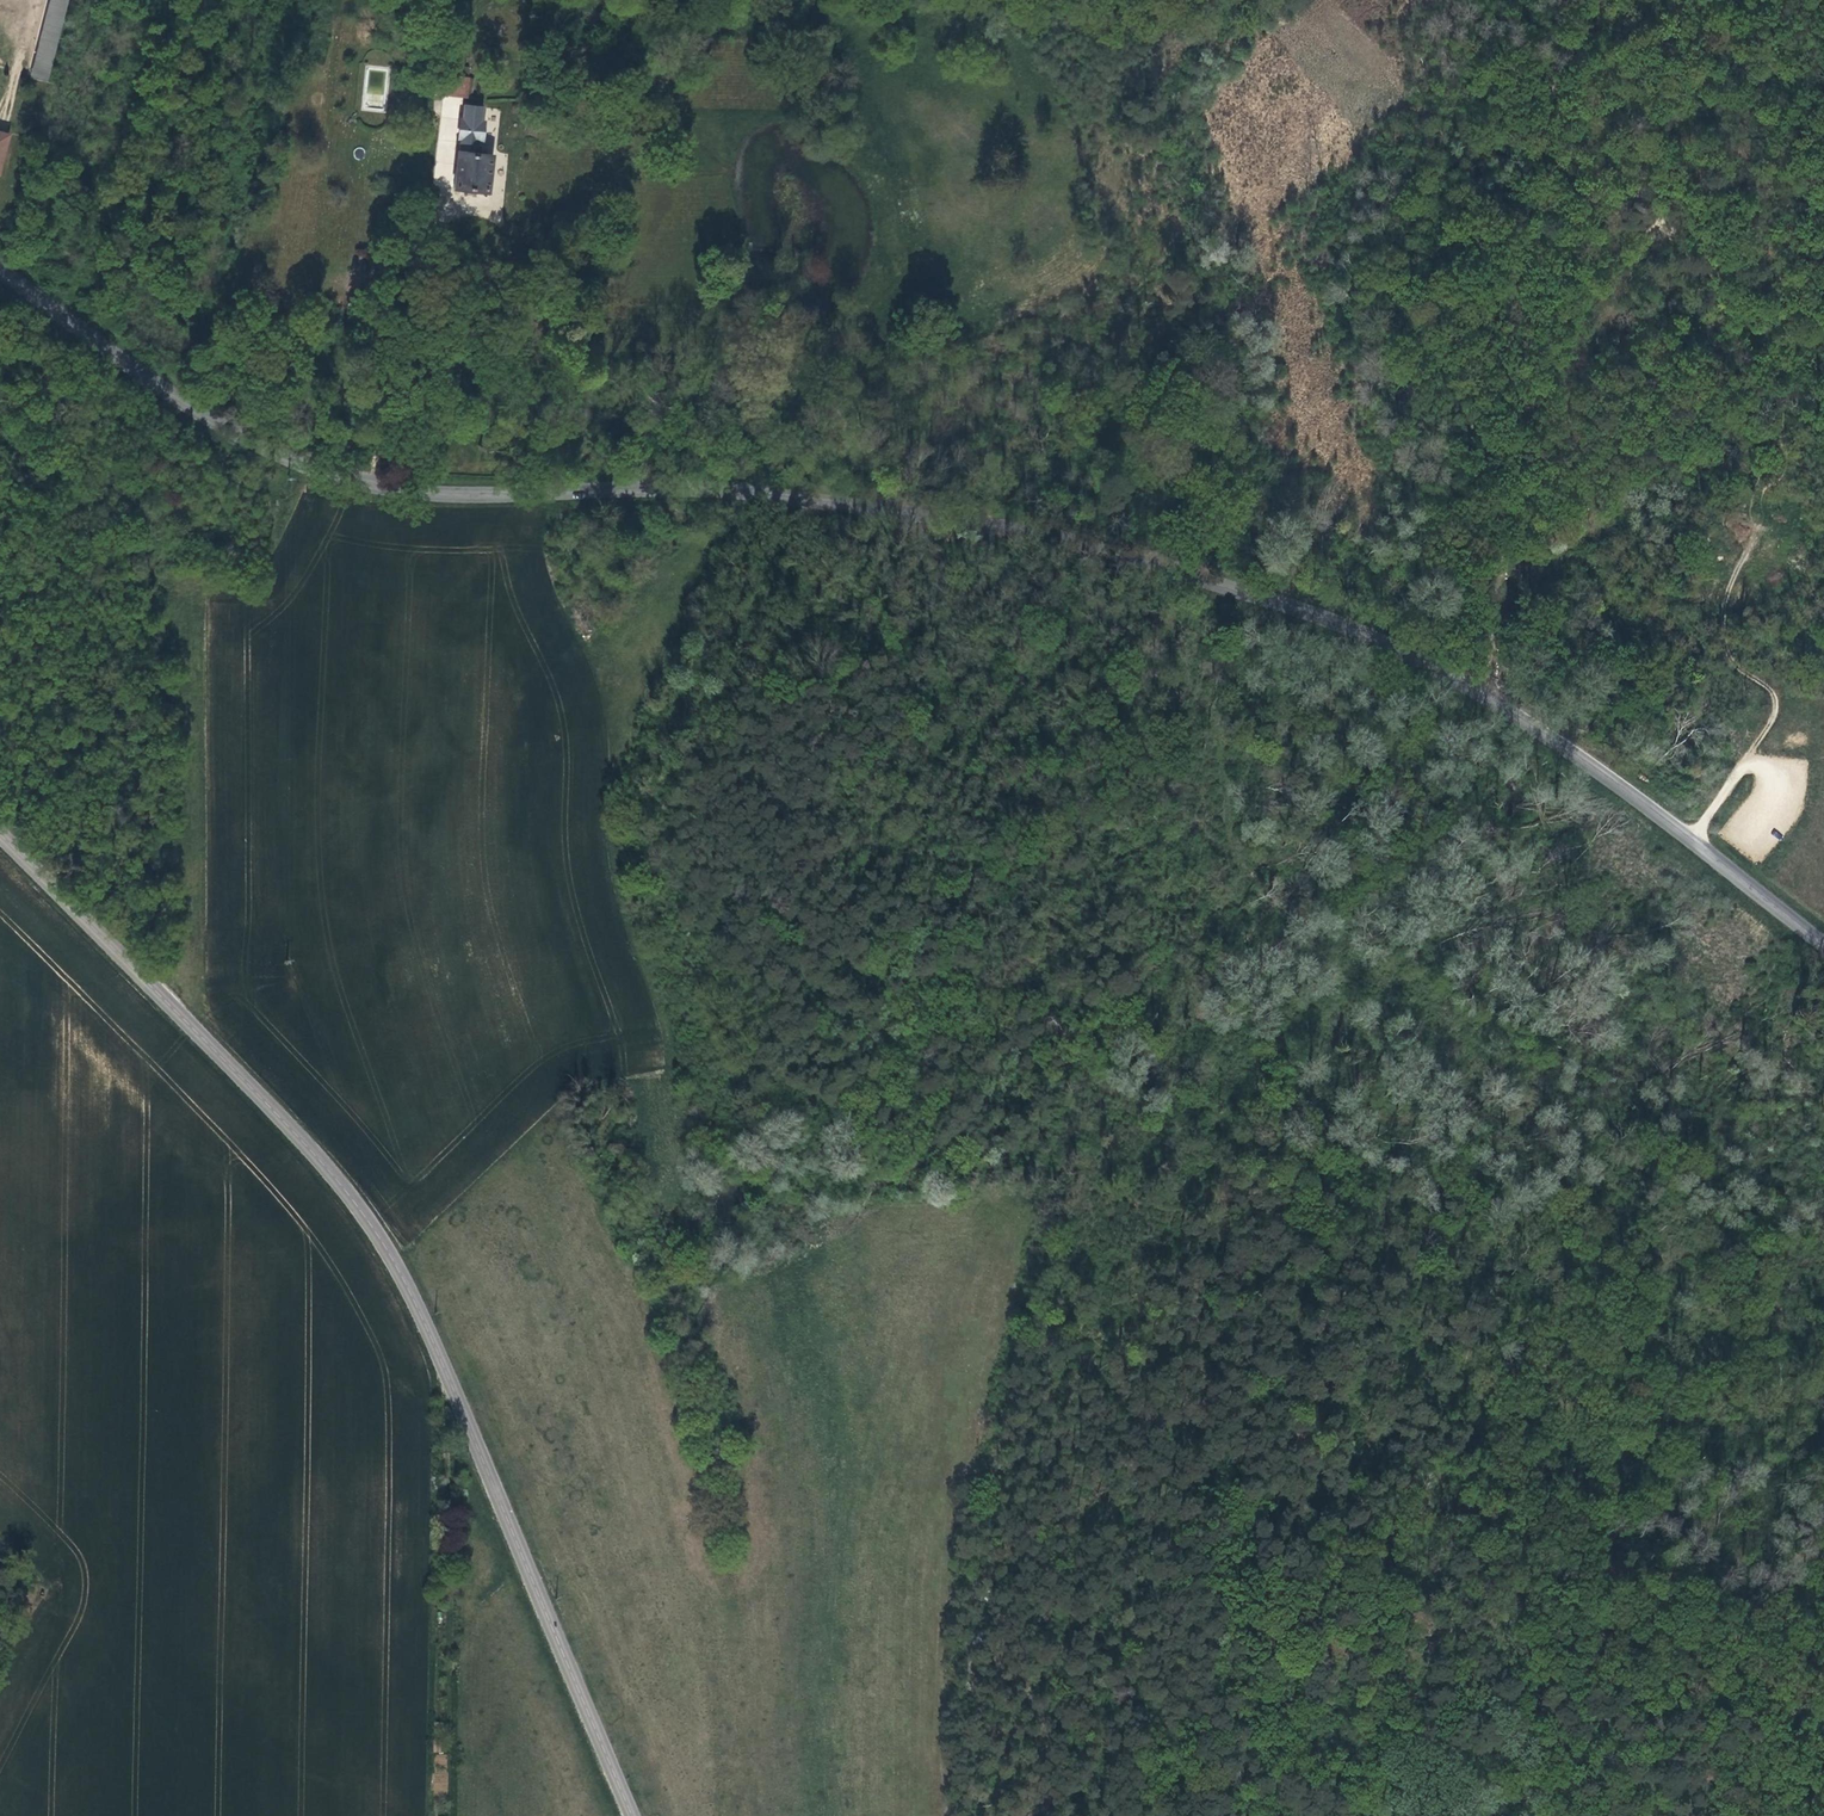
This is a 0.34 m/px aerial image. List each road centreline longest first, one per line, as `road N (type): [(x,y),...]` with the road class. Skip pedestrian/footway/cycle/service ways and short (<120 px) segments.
road 1 (tertiary): [(1823,945),(1559,744),(1453,676),(1330,620),(1082,539),(950,514),(723,491),(392,489),(294,459),(198,411),(0,264)]
road 2 (tertiary): [(633,1815),(470,1424),(379,1237),(326,1166),(0,831)]
road 3 (track): [(1742,765),(1777,703),(1731,659),(1723,633),(1726,596),(1757,530)]

